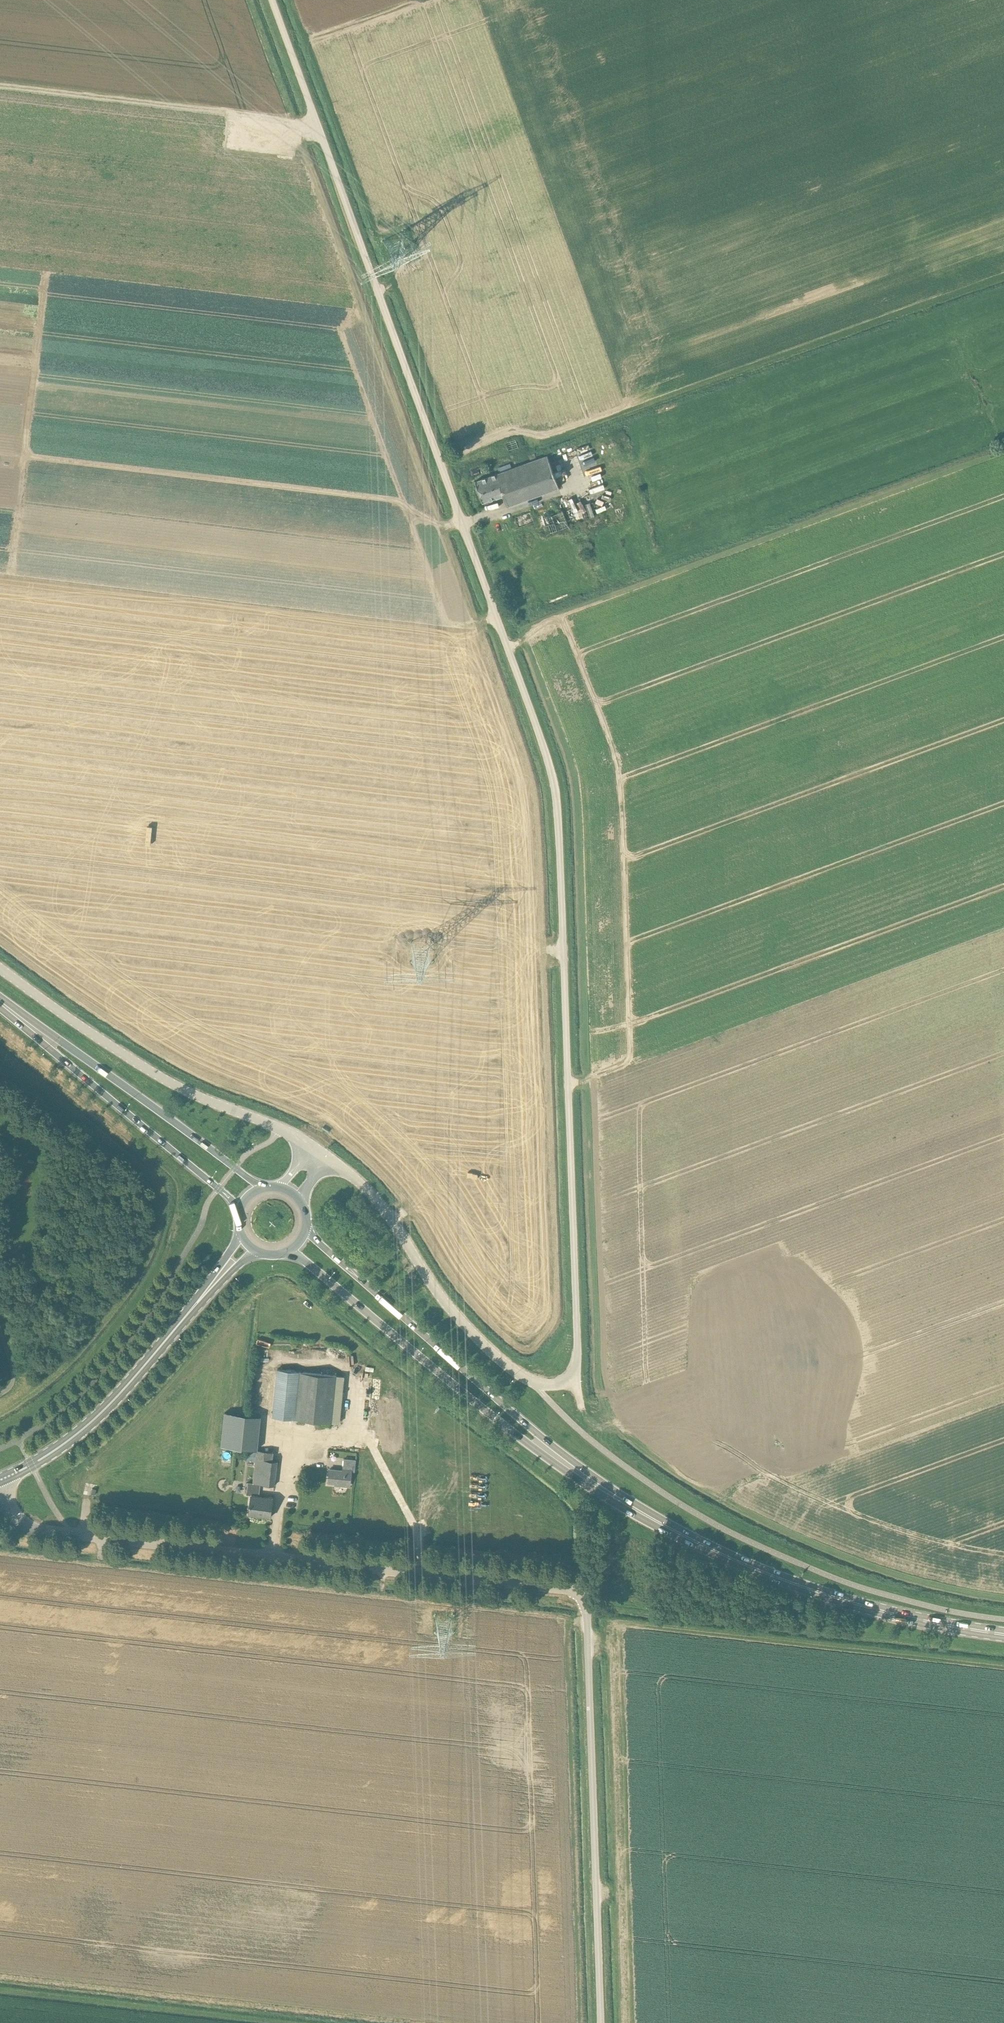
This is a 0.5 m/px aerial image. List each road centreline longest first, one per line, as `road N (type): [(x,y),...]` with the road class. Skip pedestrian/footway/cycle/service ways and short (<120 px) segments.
road 1 (unclassified): [(538,1385),(567,1383),(578,1360),(555,787),(272,0)]
road 2 (unclassified): [(602,2022),(582,1595),(39,1530),(17,1519),(0,1493)]
road 3 (primary): [(290,1251),(544,1457),(699,1545)]
road 4 (primary): [(699,1545),(538,1435),(306,1230)]
road 5 (unclassified): [(321,1154),(171,1084),(0,969)]
road 6 (primary): [(263,1188),(0,1002)]
road 7 (unclassified): [(538,1385),(475,1336),(378,1204),(321,1154)]
road 8 (primary): [(1003,1635),(865,1607),(699,1545)]
road 9 (track): [(315,118),(0,85)]
road 10 (primary): [(0,1004),(240,1210)]
road 11 (secondary): [(0,1480),(89,1423),(186,1316)]

